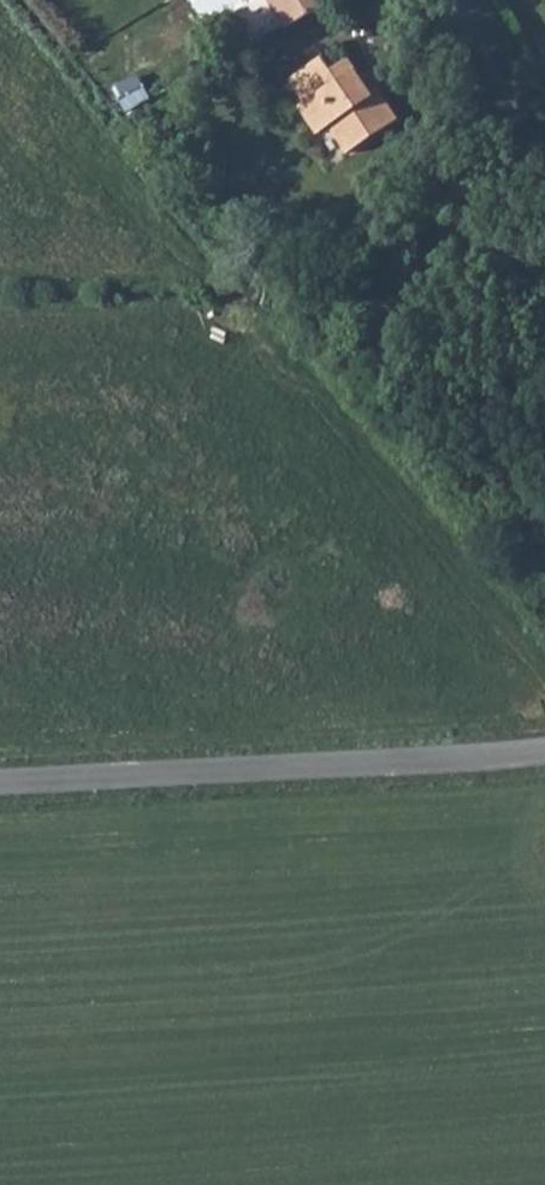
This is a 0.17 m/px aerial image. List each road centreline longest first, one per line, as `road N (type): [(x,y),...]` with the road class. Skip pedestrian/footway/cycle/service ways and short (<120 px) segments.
road 1 (unclassified): [(544,750),(0,784)]
road 2 (residential): [(473,0),(536,138)]

